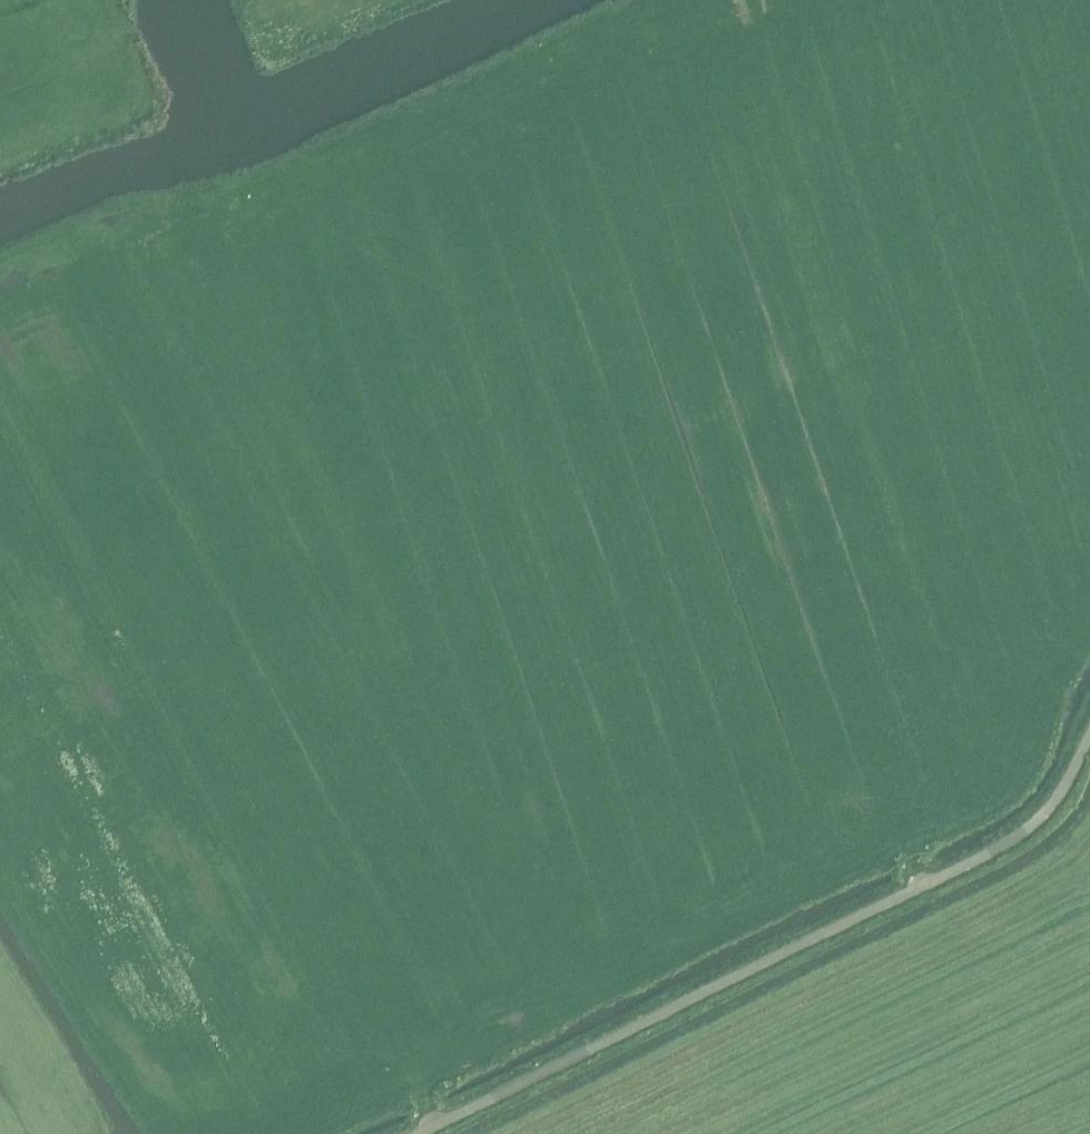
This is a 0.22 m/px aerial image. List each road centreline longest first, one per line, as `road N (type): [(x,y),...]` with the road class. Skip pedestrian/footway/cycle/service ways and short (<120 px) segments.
road 1 (unclassified): [(418,1133),(1027,832),(1063,793),(1089,739)]

